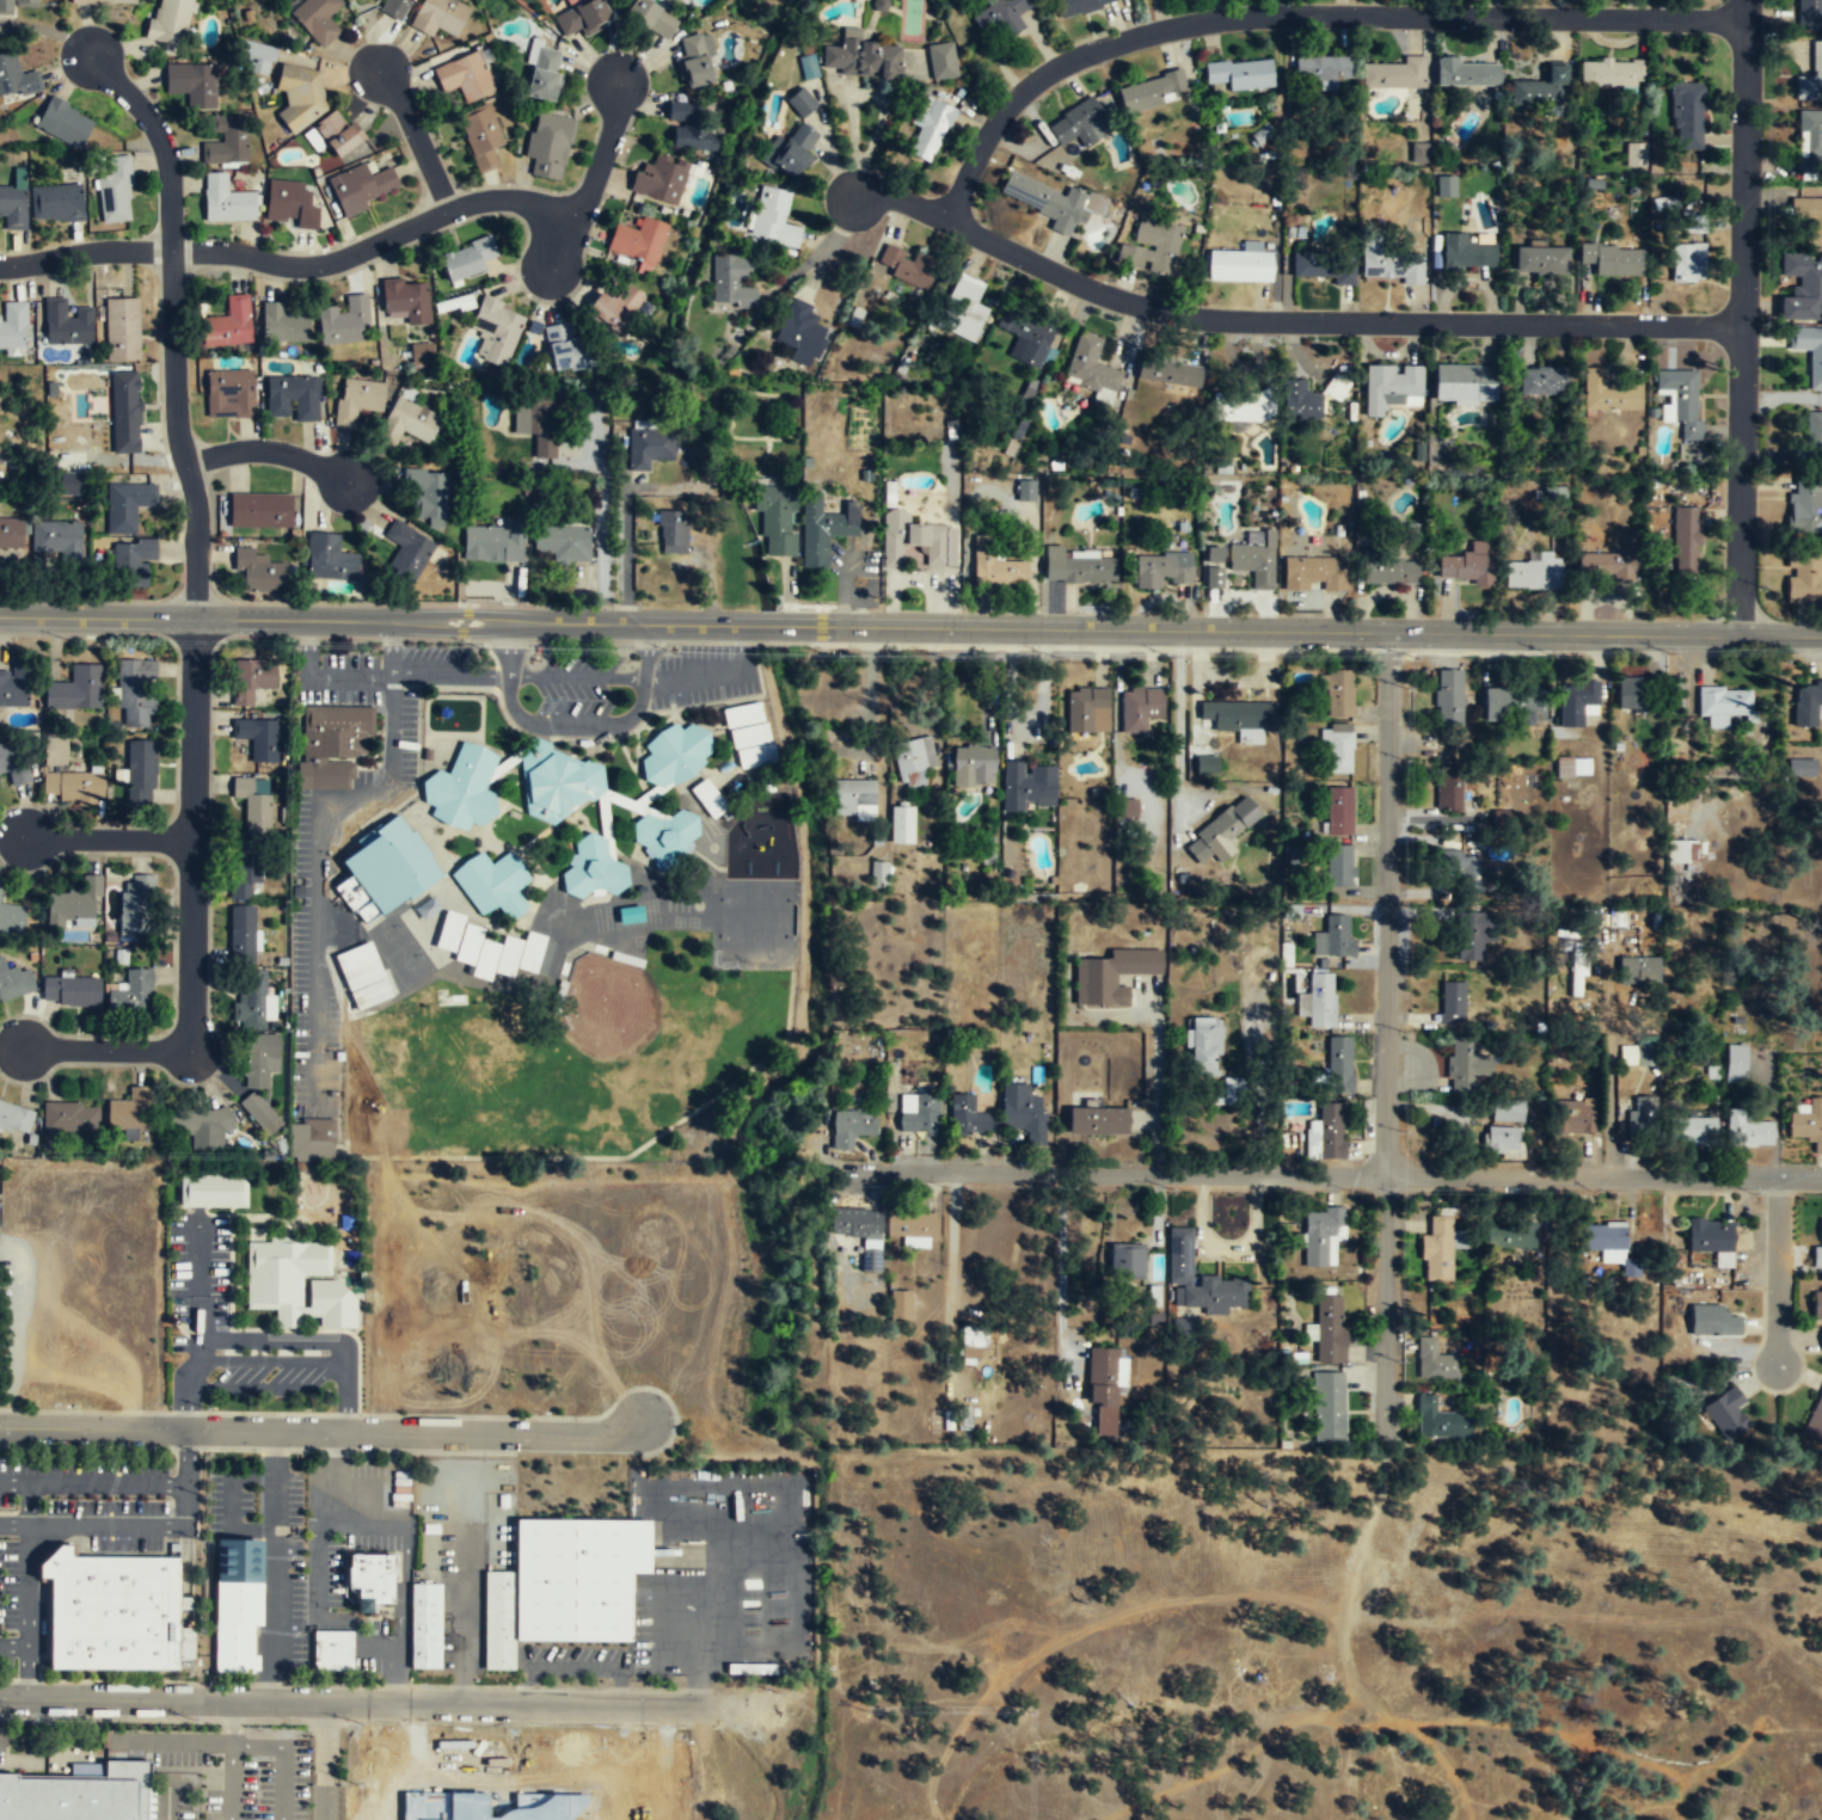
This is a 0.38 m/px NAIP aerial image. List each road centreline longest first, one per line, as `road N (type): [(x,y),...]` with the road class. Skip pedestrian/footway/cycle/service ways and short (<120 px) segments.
road 1 (tertiary): [(0,616),(1821,636)]
road 2 (residential): [(849,1173),(1821,1179)]
road 3 (residential): [(854,196),(903,201),(1111,297),(1180,316),(1738,327)]
road 4 (residential): [(943,219),(988,137),(1036,79),(1094,49),(1166,27),(1257,14),(1743,20)]
road 5 (residential): [(1389,632),(1384,1437)]
road 6 (residential): [(0,1696),(754,1713)]
road 7 (residential): [(0,1428),(613,1433),(644,1420)]
road 8 (residential): [(1743,20),(1738,635)]
road 9 (residential): [(90,56),(146,117),(167,162),(172,396),(197,514),(196,617)]
road 10 (residential): [(0,267),(153,250),(306,266),(486,201),(520,198),(572,216)]
road 11 (residential): [(196,617),(191,1051)]
road 12 (residential): [(1612,1178),(1607,972)]
road 13 (residential): [(616,81),(619,106),(550,263)]
road 14 (track): [(0,1241),(19,1259),(8,1427)]
road 15 (residential): [(1778,1179),(1777,1363)]
road 16 (residential): [(185,465),(231,453),(281,453),(349,481)]
road 17 (residential): [(25,835),(194,841)]
road 18 (residential): [(23,1047),(191,1051)]
road 19 (residential): [(376,69),(395,90),(449,211)]

